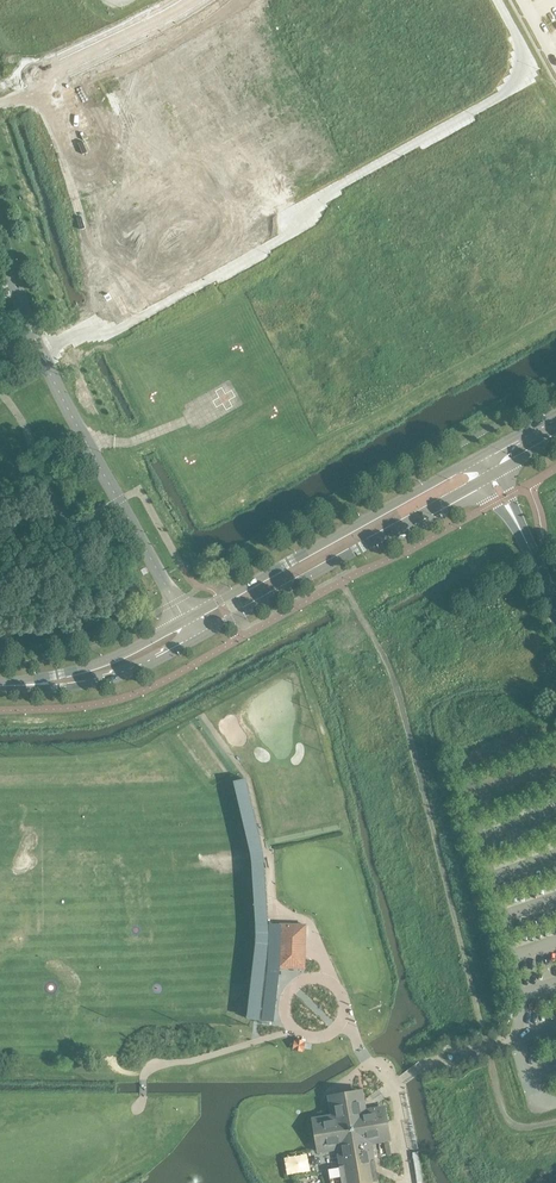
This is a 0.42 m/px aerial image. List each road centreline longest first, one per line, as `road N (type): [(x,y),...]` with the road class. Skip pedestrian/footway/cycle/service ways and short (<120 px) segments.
road 1 (tertiary): [(186,618),(58,391),(0,232)]
road 2 (tertiary): [(478,456),(186,618)]
road 3 (tertiary): [(196,635),(480,481)]
road 4 (unclassified): [(0,94),(195,0)]
road 5 (tertiary): [(0,685),(89,684),(196,635)]
road 6 (tertiary): [(186,618),(97,664),(0,685)]

